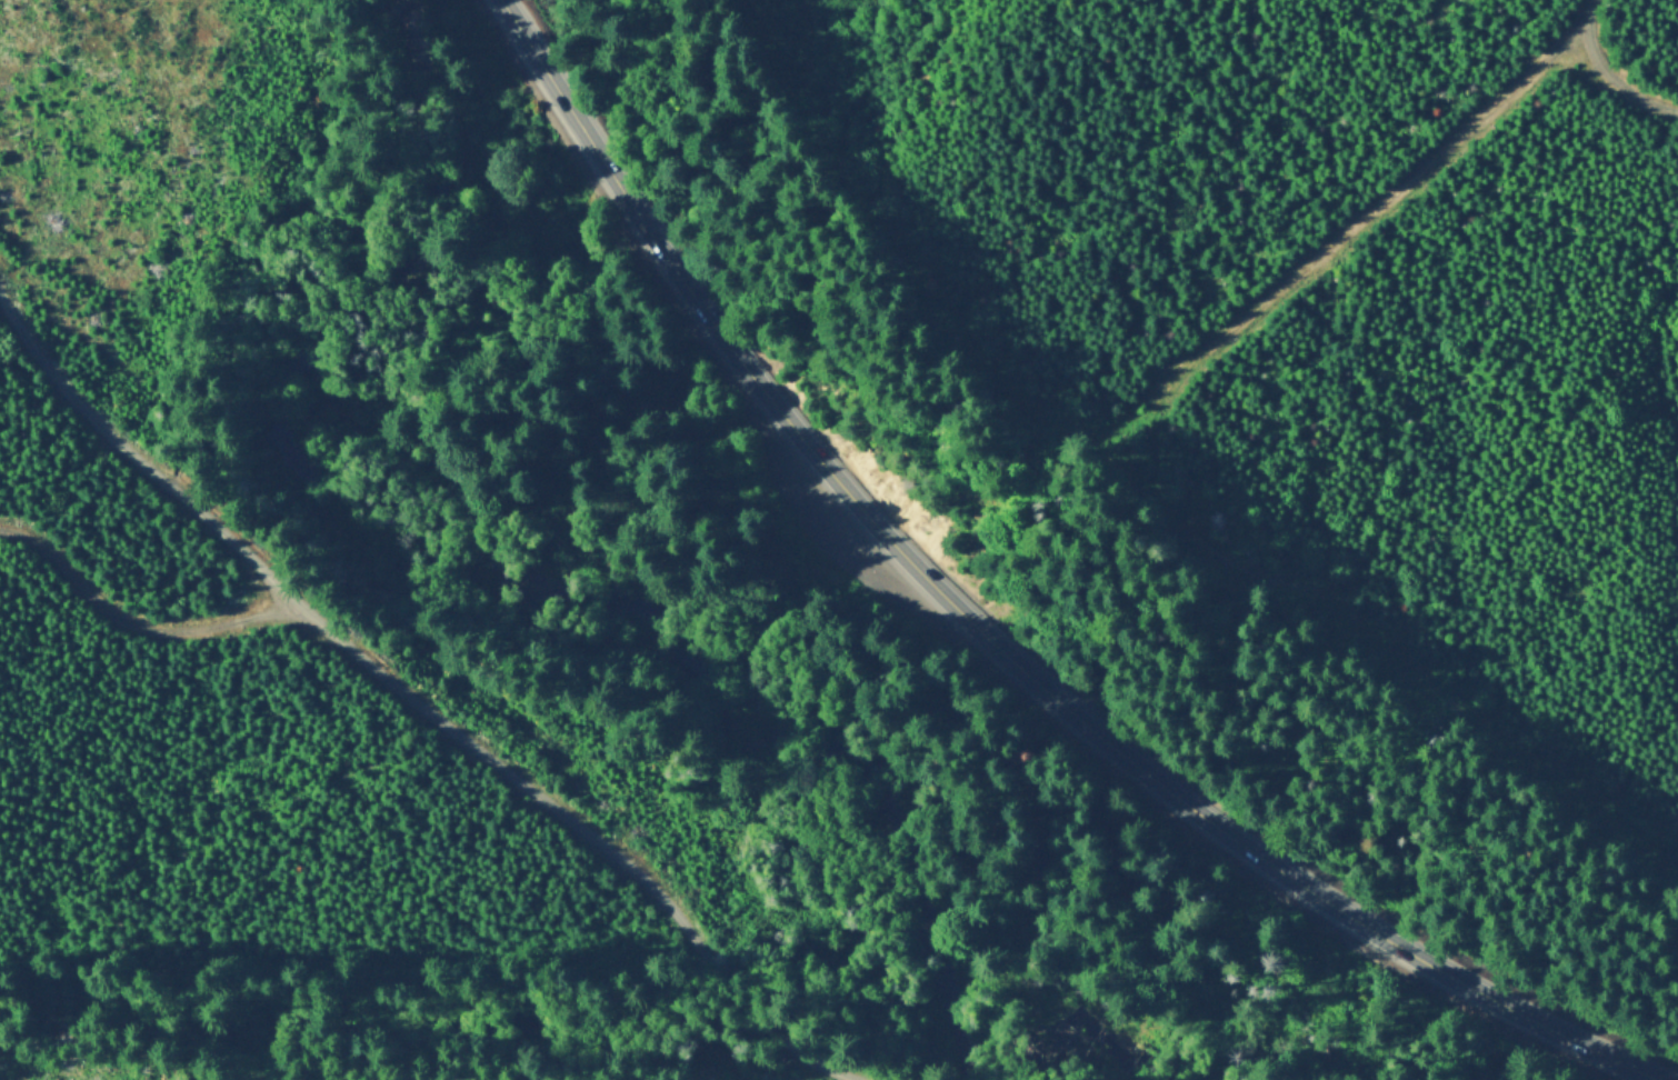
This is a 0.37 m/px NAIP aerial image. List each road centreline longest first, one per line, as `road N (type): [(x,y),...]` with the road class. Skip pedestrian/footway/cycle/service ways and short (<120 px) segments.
road 1 (track): [(1592,19),(1168,379),(1150,404),(1093,431),(1092,448),(1112,473),(1218,558),(1344,606),(1447,699),(1556,771),(1677,871)]
road 2 (track): [(0,290),(46,363),(121,446),(316,617),(642,872),(752,1006),(826,1057),(896,1079)]
road 3 (trunk): [(1665,1079),(1431,962),(1230,833),(996,640),(801,431)]
road 4 (track): [(1093,431),(977,359),(911,291),(742,0)]
road 5 (trunk): [(801,431),(657,237),(505,0)]
road 6 (track): [(316,617),(289,611),(200,627),(141,627),(110,610),(50,552),(0,530)]
road 7 (track): [(1600,0),(1592,19),(1602,58),(1644,94),(1677,103)]

